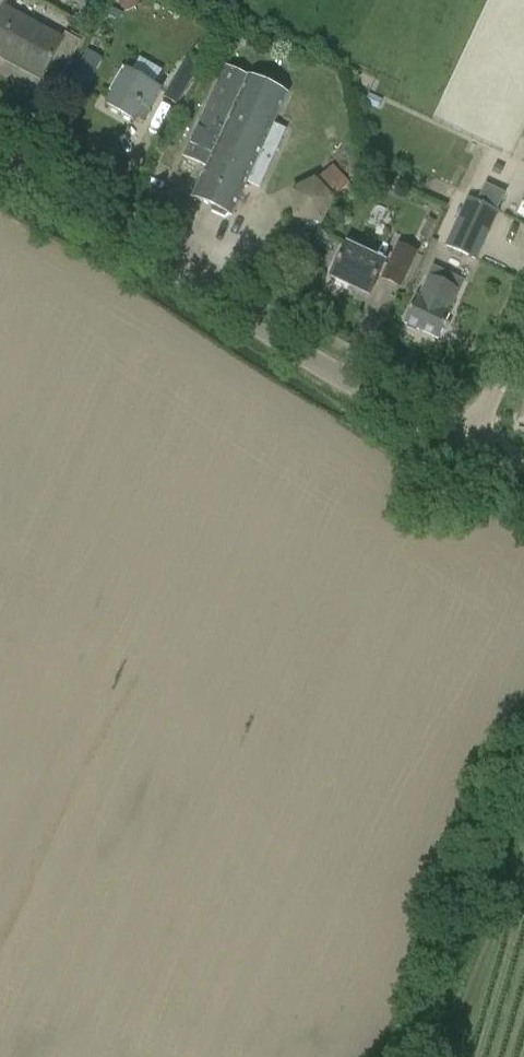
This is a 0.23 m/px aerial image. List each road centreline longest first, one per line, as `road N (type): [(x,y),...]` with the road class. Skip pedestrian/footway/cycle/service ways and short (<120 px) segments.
road 1 (tertiary): [(471,452),(0,162)]
road 2 (unclassified): [(405,1056),(523,757)]
road 3 (unclassified): [(471,452),(523,318)]

